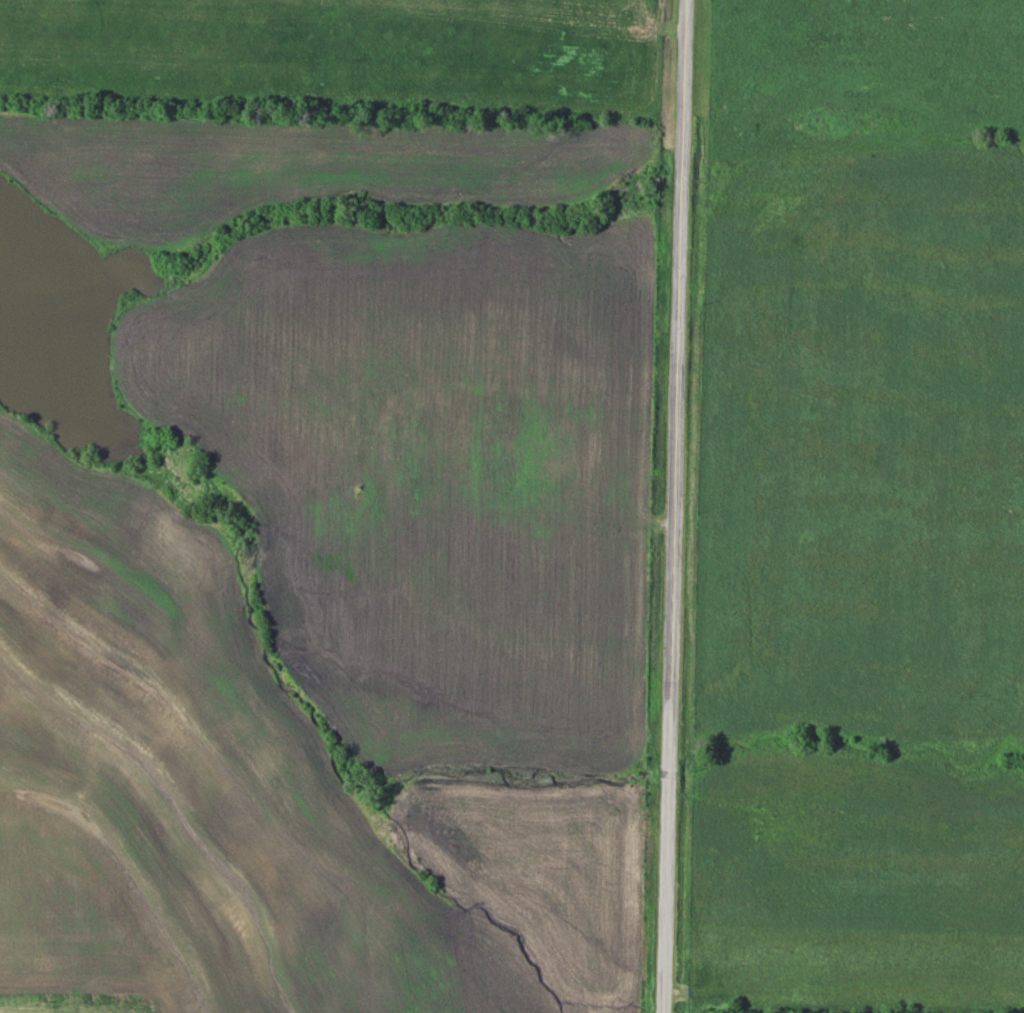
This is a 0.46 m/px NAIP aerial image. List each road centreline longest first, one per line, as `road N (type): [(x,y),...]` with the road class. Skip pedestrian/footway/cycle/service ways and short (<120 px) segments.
road 1 (residential): [(669,1012),(687,0)]

